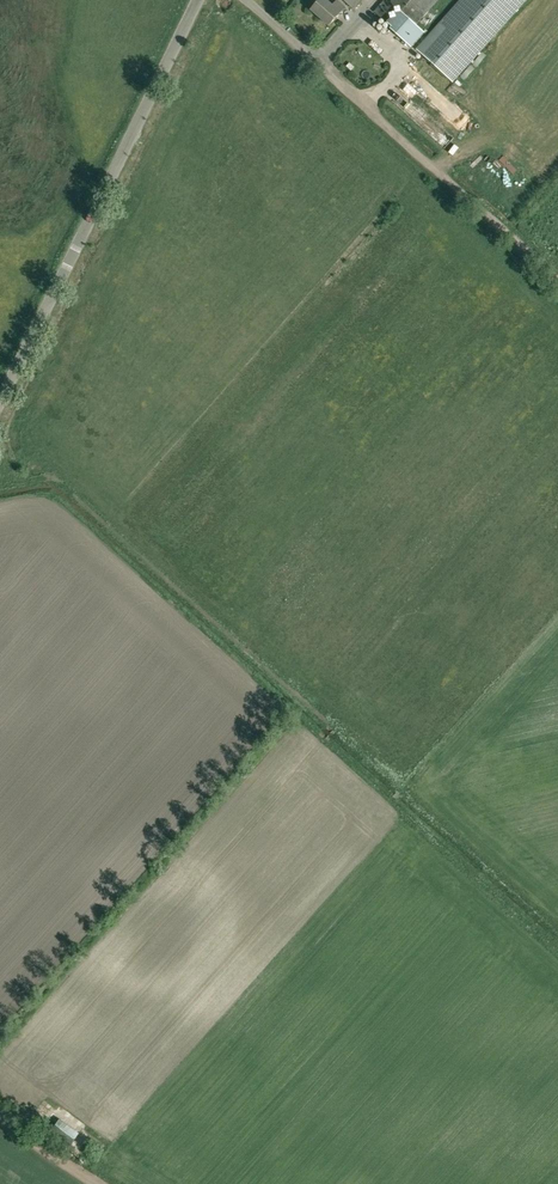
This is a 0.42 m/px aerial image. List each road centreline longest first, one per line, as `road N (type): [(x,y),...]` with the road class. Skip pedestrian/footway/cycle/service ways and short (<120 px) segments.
road 1 (unclassified): [(0,403),(196,0)]
road 2 (track): [(557,280),(244,0)]

